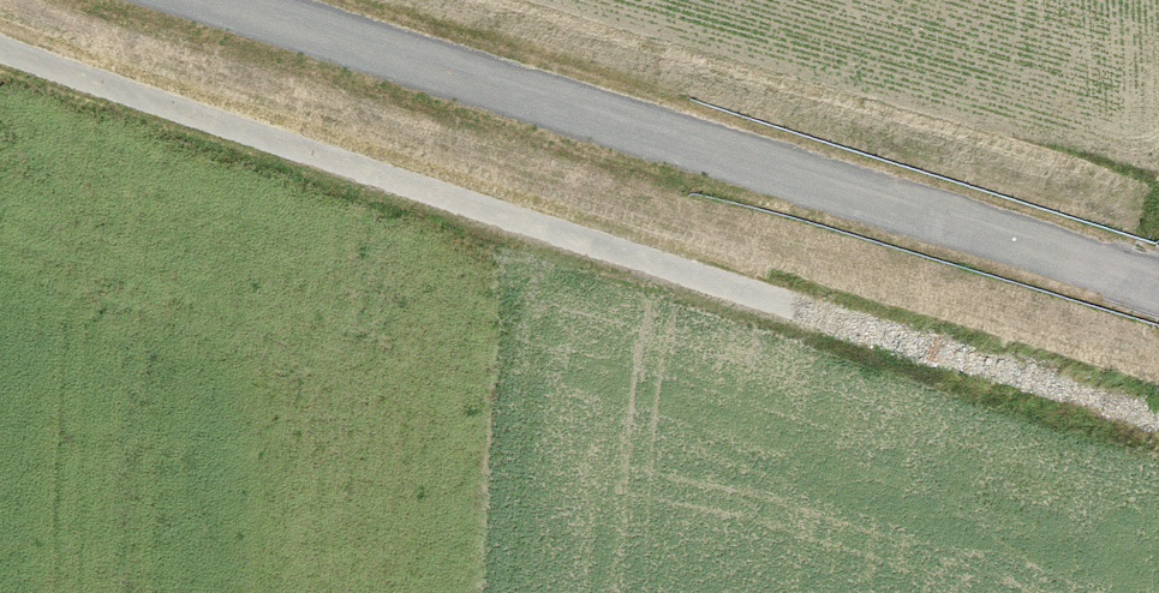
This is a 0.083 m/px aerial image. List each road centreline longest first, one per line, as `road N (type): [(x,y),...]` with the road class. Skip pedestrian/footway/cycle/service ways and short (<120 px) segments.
road 1 (track): [(204,0),(1158,285)]
road 2 (track): [(0,50),(831,320)]

